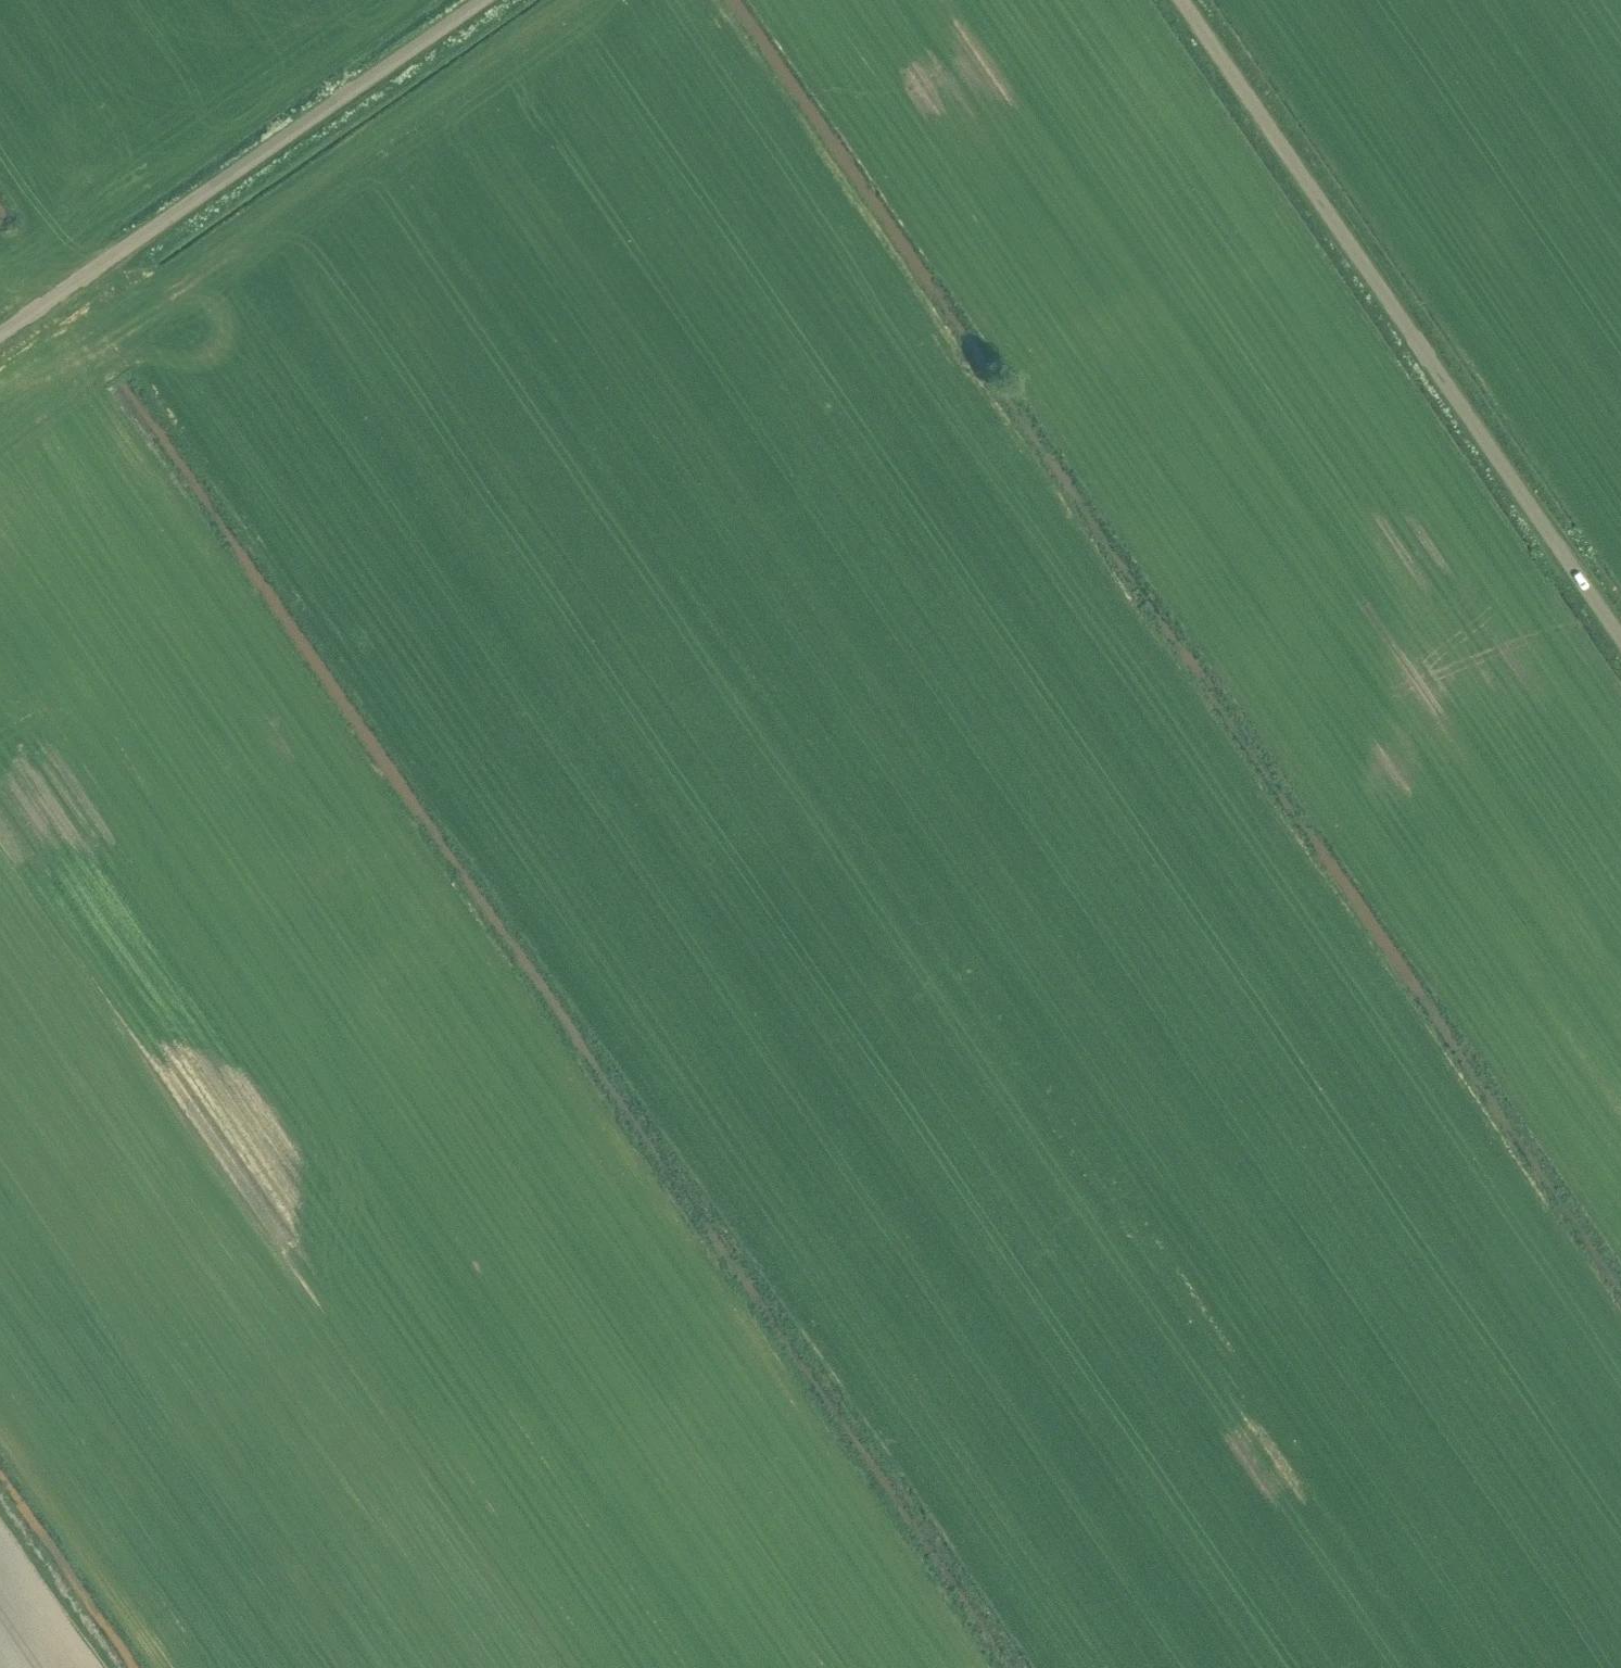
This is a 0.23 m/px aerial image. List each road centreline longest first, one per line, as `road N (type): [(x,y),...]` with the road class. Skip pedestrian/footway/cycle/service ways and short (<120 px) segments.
road 1 (unclassified): [(1184,0),(1620,637)]
road 2 (unclassified): [(0,334),(483,0)]

